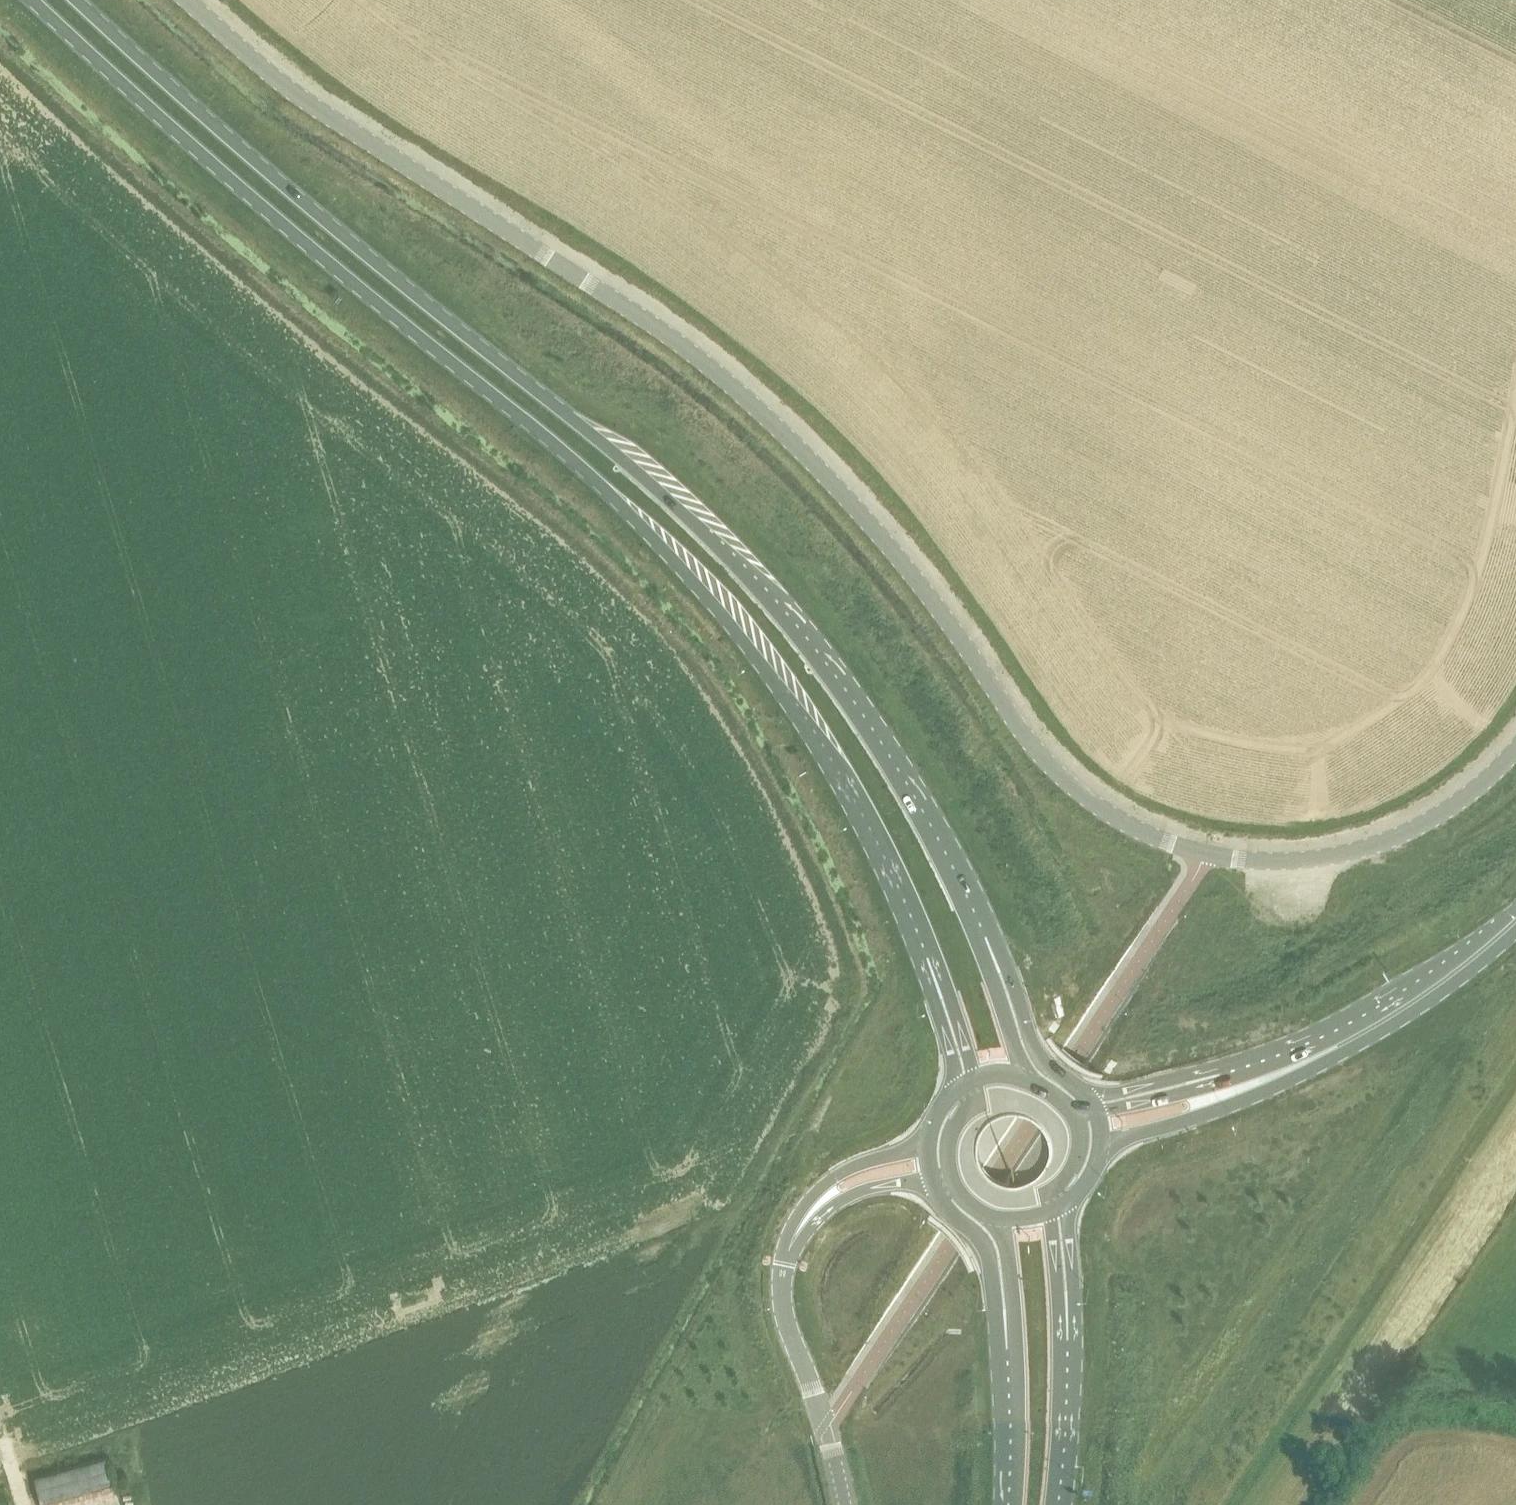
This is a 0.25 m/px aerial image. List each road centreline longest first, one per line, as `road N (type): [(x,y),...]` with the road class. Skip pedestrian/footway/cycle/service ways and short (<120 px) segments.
road 1 (unclassified): [(187,0),(284,86),(568,268),(745,395),(915,578),(1035,747),(1086,799),(1210,854),(1288,862)]
road 2 (primary): [(24,0),(647,530),(717,608),(837,770),(926,951)]
road 3 (primary): [(980,920),(874,729),(722,543),(187,104),(79,0)]
road 4 (unclassified): [(1288,862),(1365,849),(1418,828),(1460,803),(1515,752)]
road 5 (unclassified): [(785,1263),(784,1313),(827,1430),(842,1504)]
road 6 (tertiary): [(1442,982),(1365,1030),(1234,1088)]
road 7 (primary): [(1084,1087),(1040,1052),(980,920)]
road 8 (primary): [(1057,1504),(1067,1311)]
road 9 (primary): [(935,1182),(988,1249),(1007,1338)]
road 10 (primary): [(1007,1338),(1006,1504)]
road 11 (primary): [(1033,1074),(1010,1034),(980,920)]
road 12 (unclassified): [(930,1132),(827,1181),(802,1223)]
road 13 (tertiary): [(1099,1157),(1190,1120),(1234,1088)]
road 14 (tertiary): [(1234,1088),(1180,1077),(1084,1087)]
road 15 (unclassified): [(802,1223),(851,1193),(935,1182)]
road 16 (tertiary): [(1234,1088),(1097,1113)]
road 17 (primary): [(926,951),(954,1087)]
road 18 (primary): [(926,951),(950,994),(975,1075)]
road 19 (primary): [(994,1213),(1013,1307),(1007,1338)]
road 20 (primary): [(975,1075),(976,1101),(951,1147),(960,1186)]

